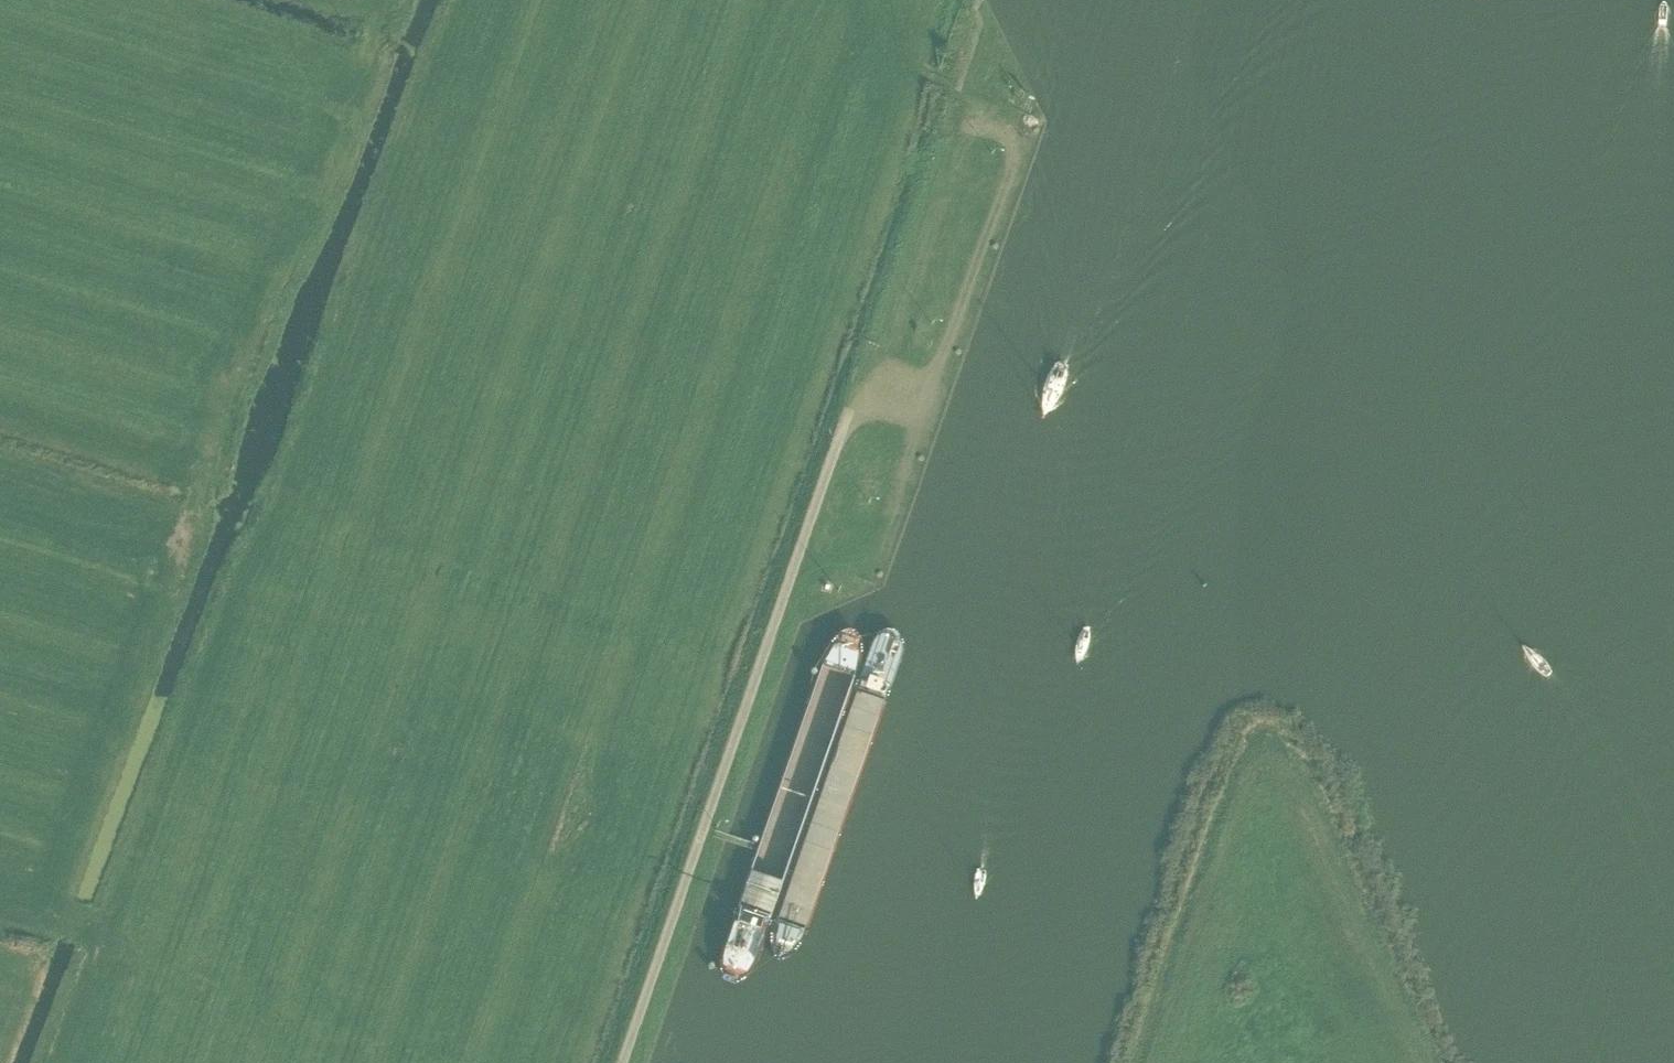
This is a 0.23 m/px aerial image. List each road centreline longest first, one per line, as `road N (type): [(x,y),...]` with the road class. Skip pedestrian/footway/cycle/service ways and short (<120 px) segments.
road 1 (unclassified): [(851,412),(622,1062)]

